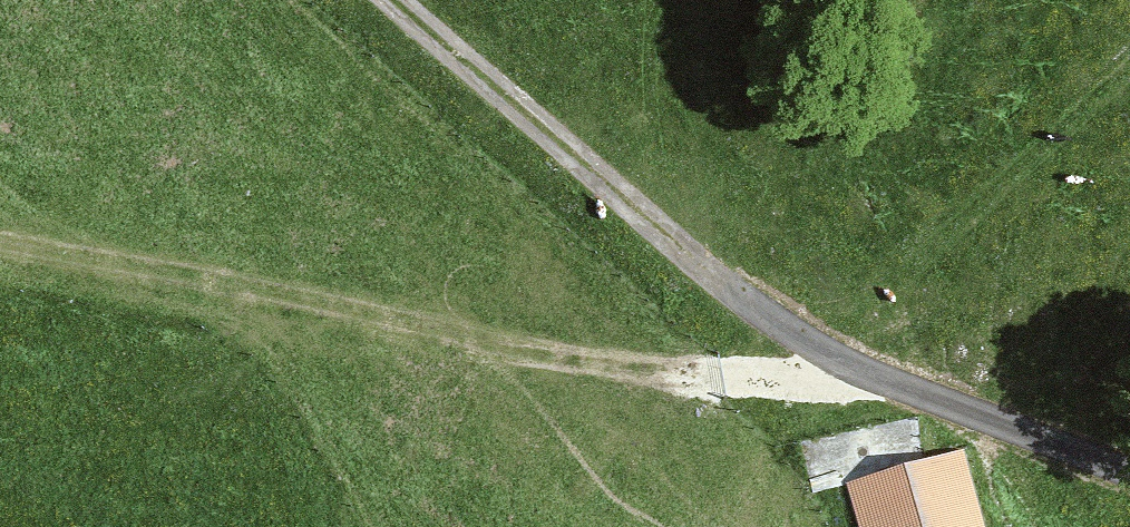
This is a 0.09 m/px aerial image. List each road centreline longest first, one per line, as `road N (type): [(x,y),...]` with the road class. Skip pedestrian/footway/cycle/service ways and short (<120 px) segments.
road 1 (track): [(1129,64),(959,218),(836,357),(761,375),(607,364),(0,234)]
road 2 (track): [(1129,474),(836,357),(643,214),(399,0)]

